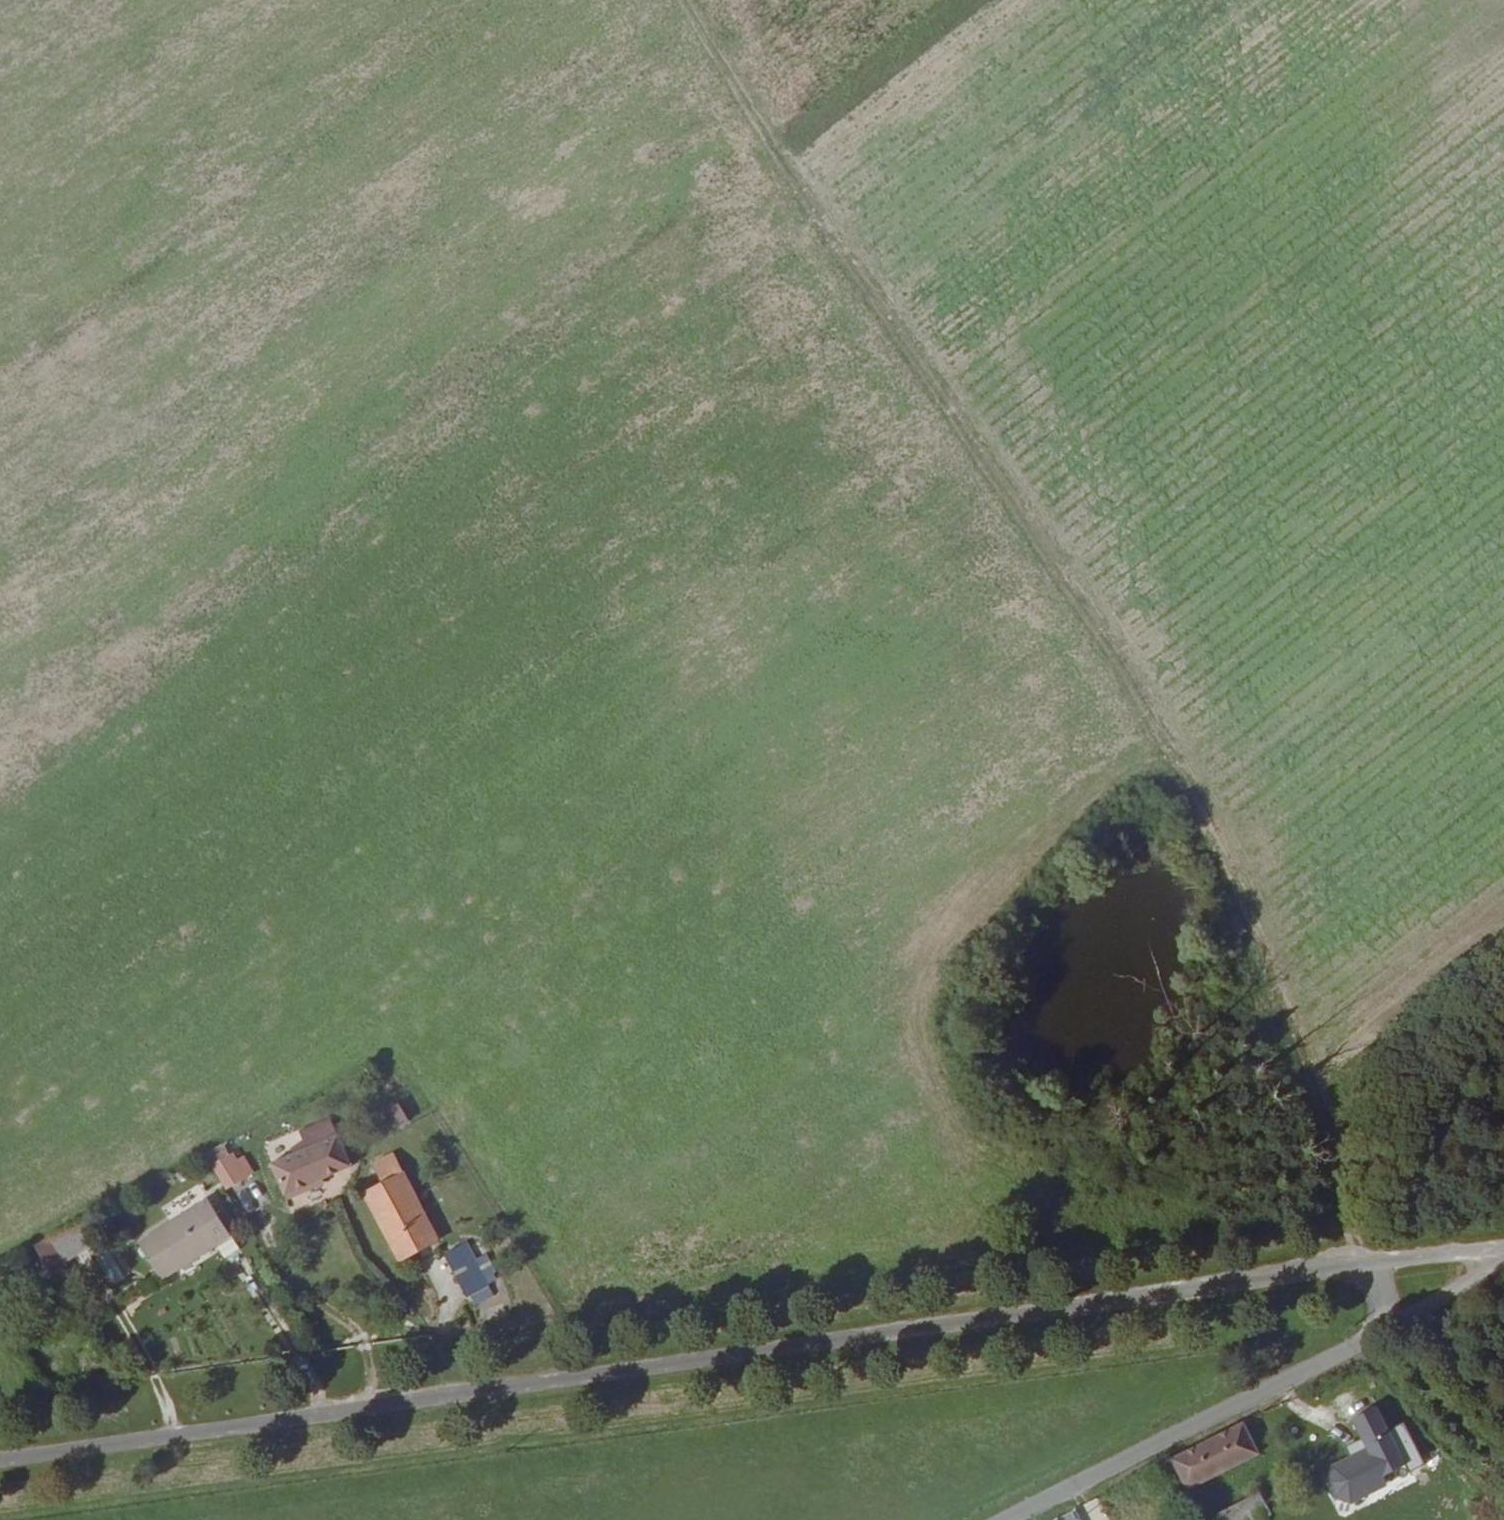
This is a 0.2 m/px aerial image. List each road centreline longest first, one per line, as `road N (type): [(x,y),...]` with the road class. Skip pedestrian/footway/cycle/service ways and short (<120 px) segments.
road 1 (residential): [(1336,1267),(0,1459)]
road 2 (residential): [(1006,1519),(1369,1336)]
road 3 (residential): [(1499,1250),(1336,1267)]
road 4 (residential): [(1369,1336),(1471,1280),(1499,1250)]

